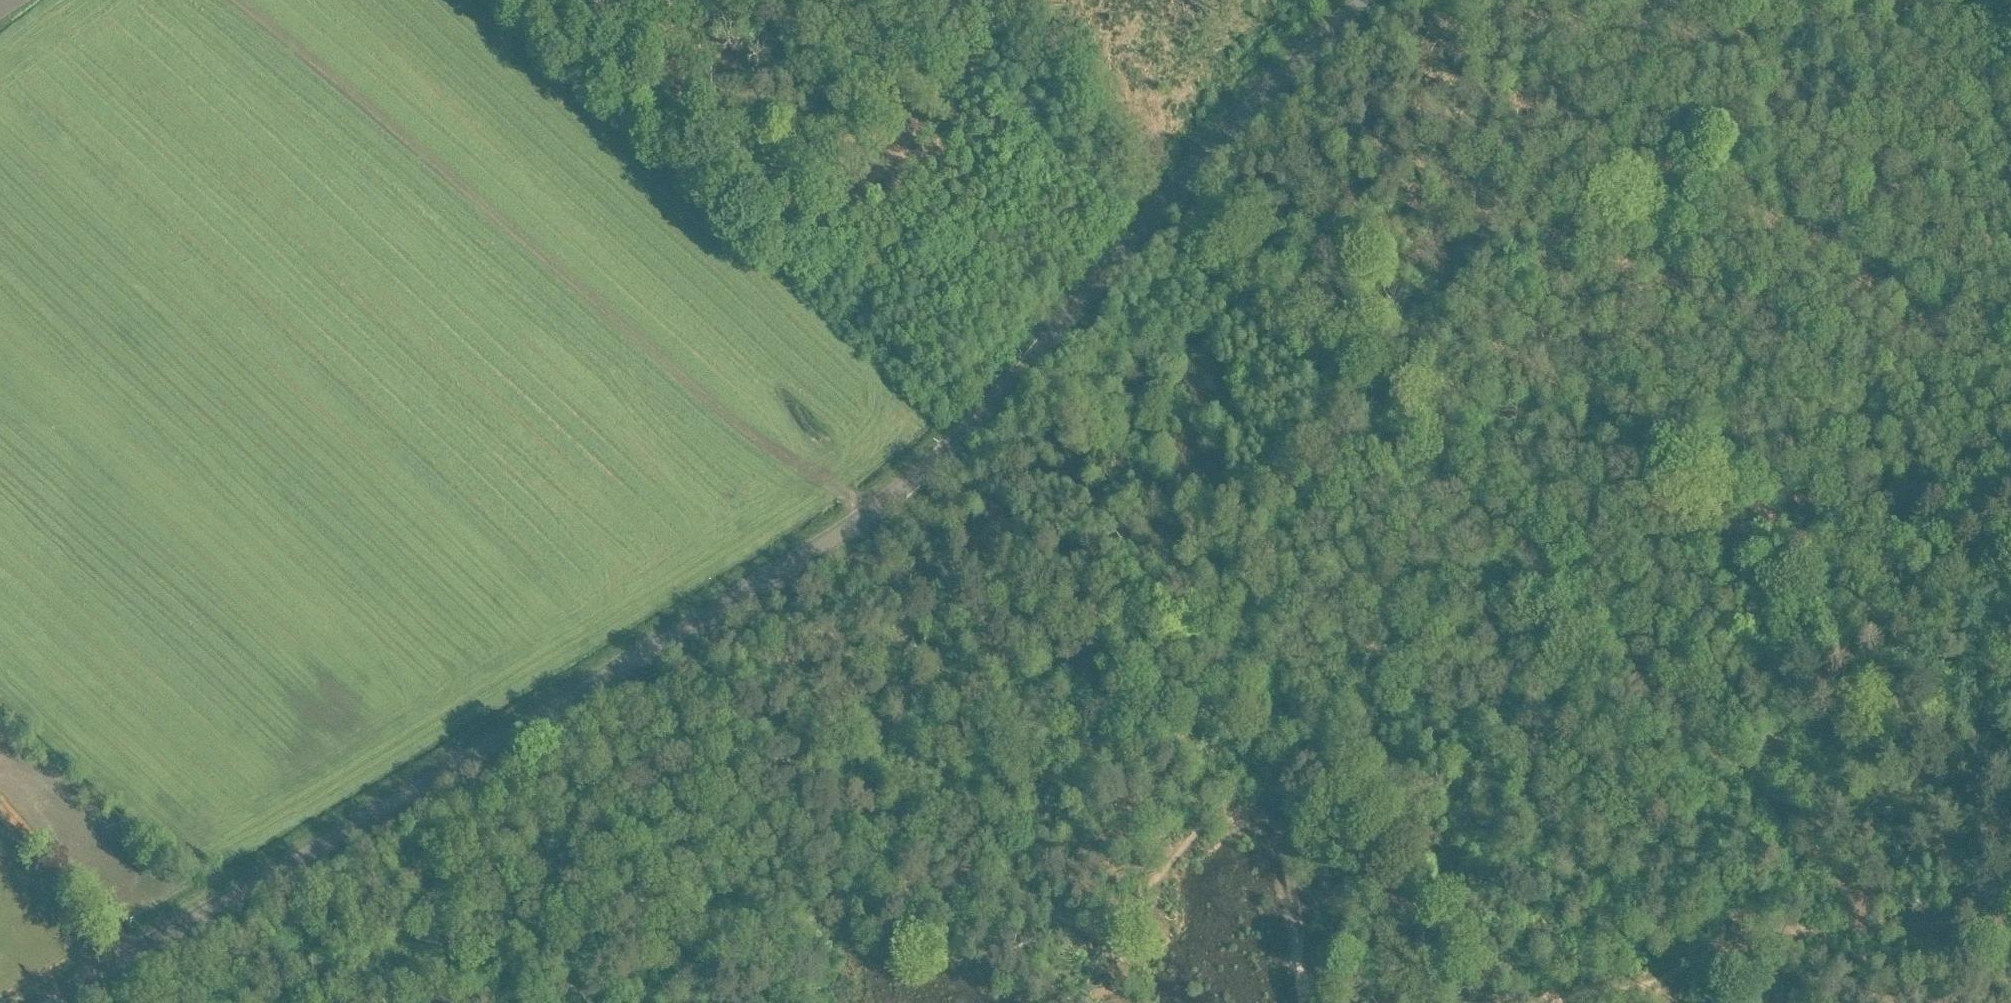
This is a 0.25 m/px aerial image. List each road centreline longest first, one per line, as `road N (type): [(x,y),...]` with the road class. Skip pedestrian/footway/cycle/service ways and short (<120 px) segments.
road 1 (tertiary): [(52,1002),(867,518),(999,397),(1179,188),(1365,0)]

